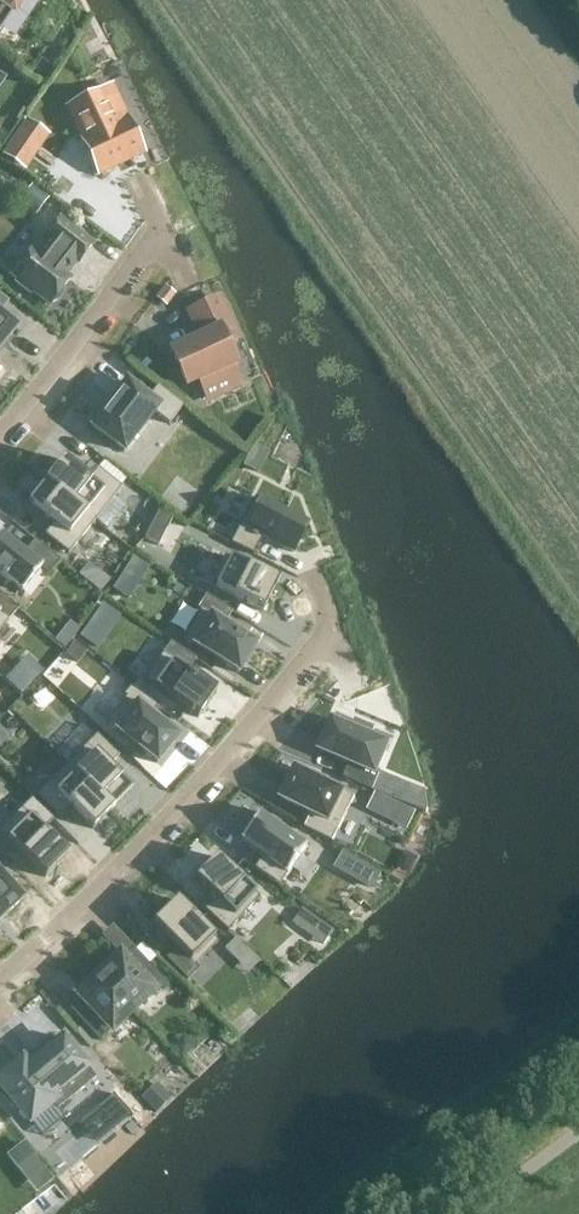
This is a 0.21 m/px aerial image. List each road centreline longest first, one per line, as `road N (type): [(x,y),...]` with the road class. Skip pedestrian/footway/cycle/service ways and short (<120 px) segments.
road 1 (residential): [(333,628),(268,706),(180,789),(107,880),(0,983)]
road 2 (residential): [(159,221),(0,437)]

